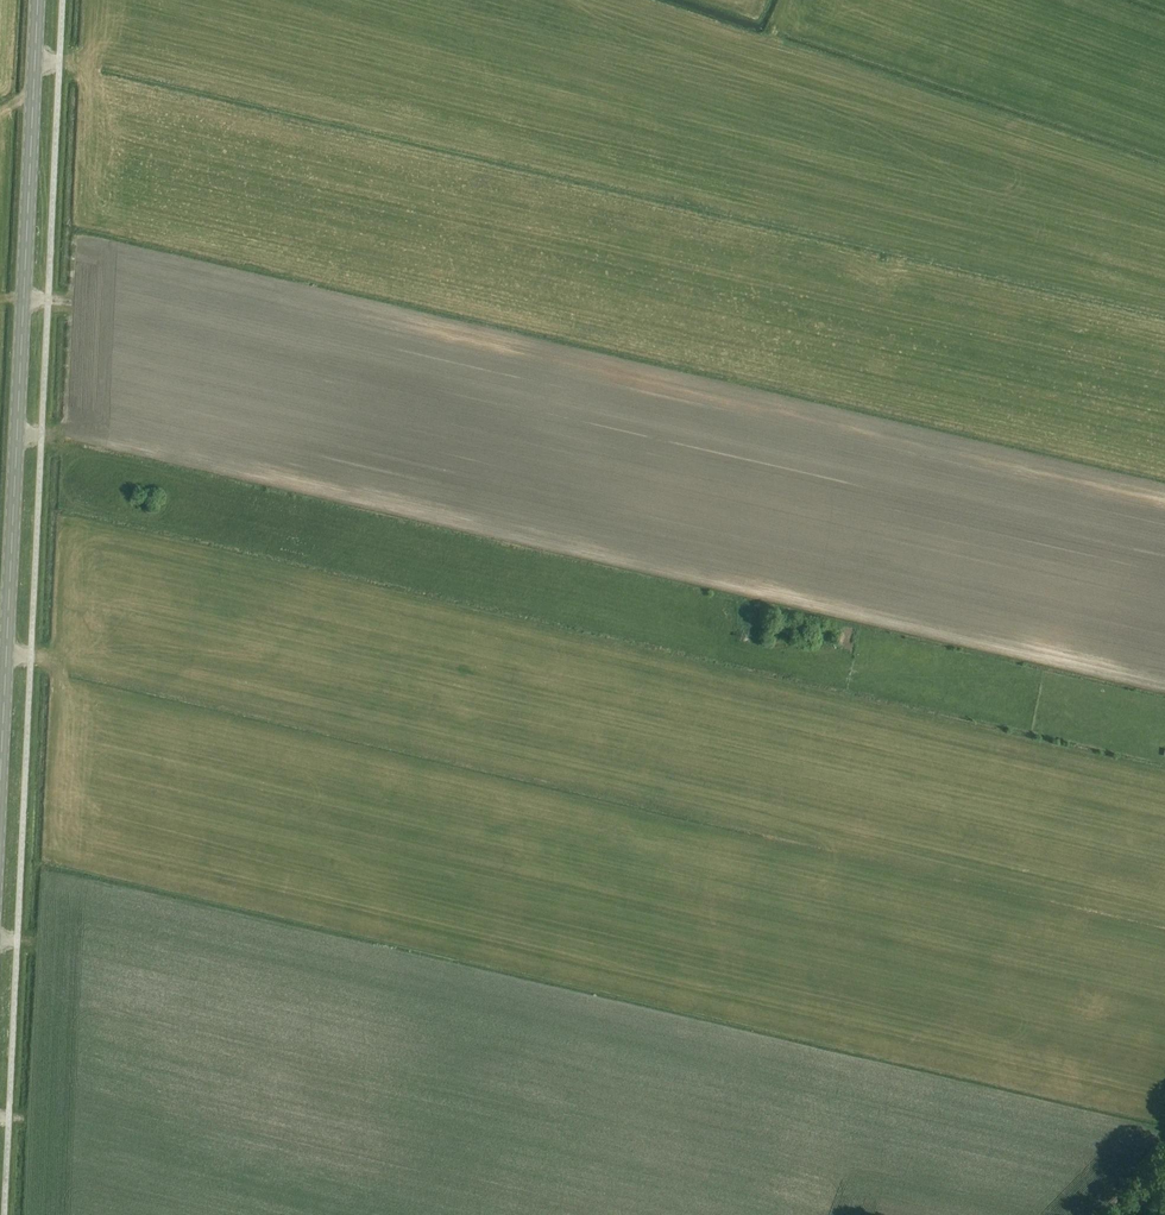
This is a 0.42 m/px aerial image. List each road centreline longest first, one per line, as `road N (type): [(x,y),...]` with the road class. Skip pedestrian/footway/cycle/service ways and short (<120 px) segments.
road 1 (primary): [(0,783),(38,0)]

